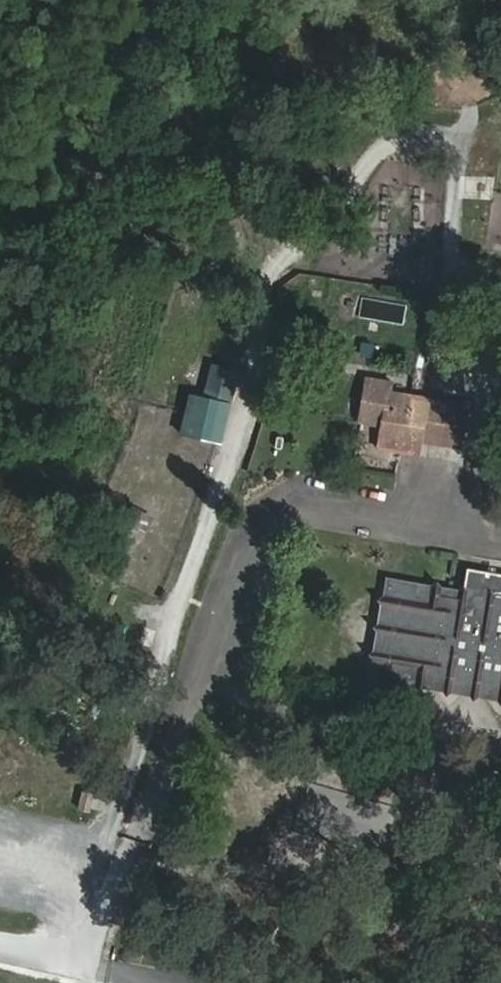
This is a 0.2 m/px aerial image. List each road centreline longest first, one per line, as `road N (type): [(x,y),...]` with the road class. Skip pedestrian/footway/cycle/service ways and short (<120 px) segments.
road 1 (residential): [(500,546),(301,513),(277,517),(253,537),(226,594),(99,927),(67,955),(0,948)]

